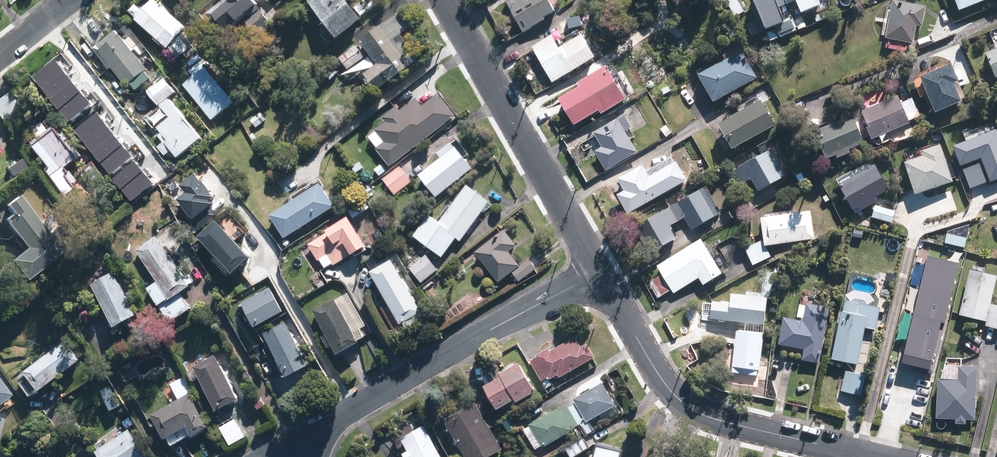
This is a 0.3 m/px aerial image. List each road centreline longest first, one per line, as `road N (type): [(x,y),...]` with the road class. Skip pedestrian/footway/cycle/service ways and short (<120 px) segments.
road 1 (residential): [(871,456),(694,411),(664,381),(600,273)]
road 2 (residential): [(315,431),(600,273)]
road 3 (residential): [(600,273),(446,0)]

